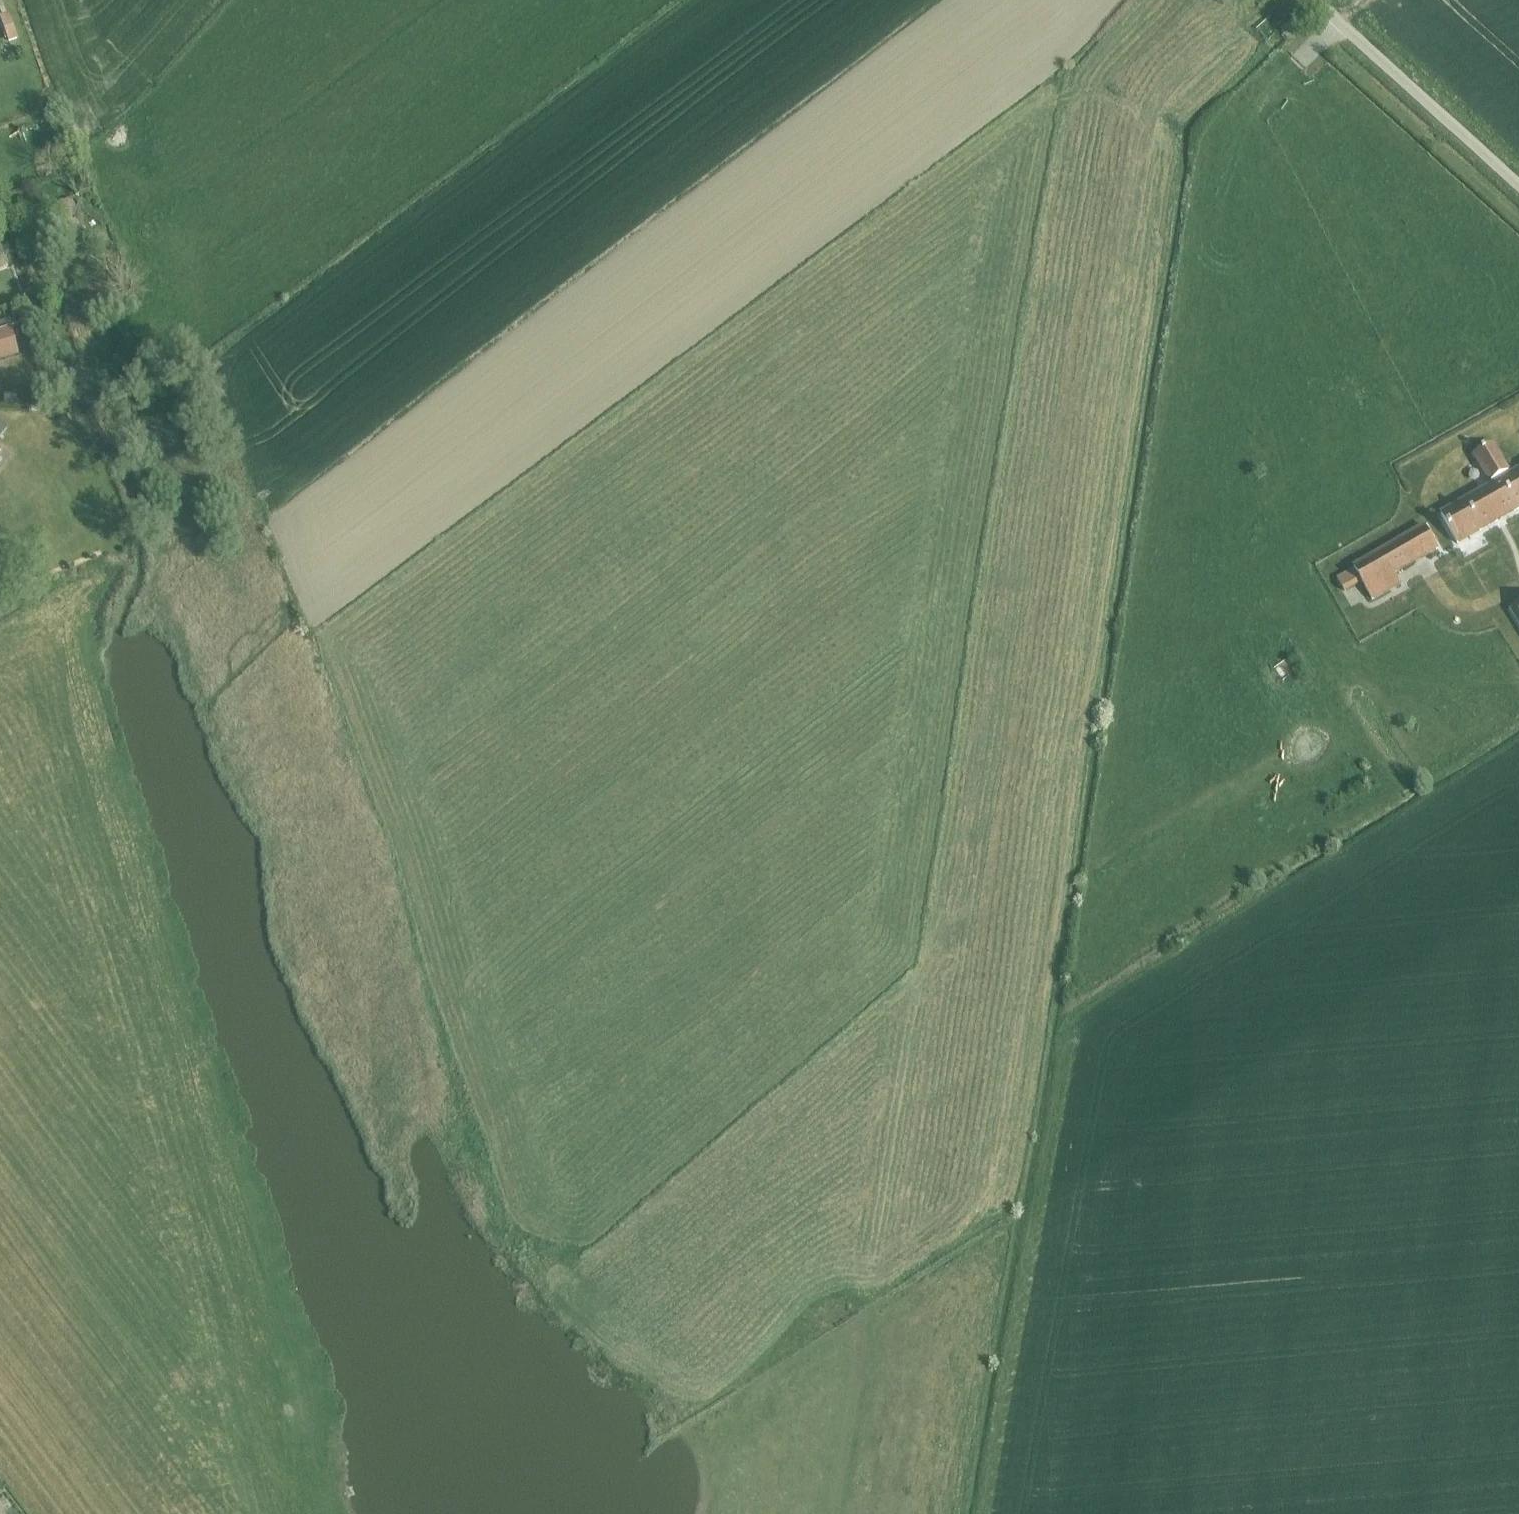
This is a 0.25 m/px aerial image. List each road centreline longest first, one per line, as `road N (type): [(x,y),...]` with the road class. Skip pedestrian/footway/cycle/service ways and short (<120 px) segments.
road 1 (unclassified): [(1314,0),(1518,182)]

